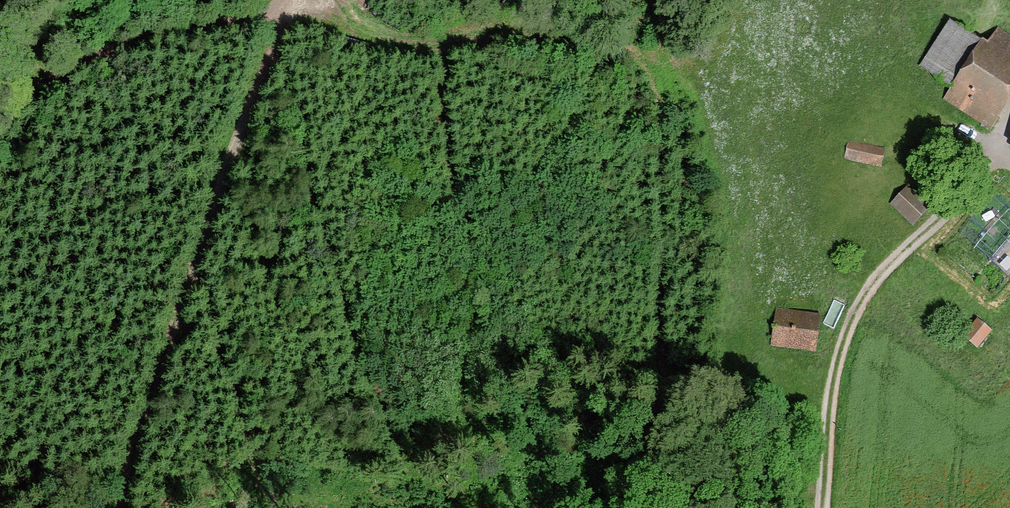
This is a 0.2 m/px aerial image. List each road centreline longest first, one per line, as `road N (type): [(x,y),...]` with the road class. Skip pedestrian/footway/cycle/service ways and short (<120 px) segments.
road 1 (track): [(120,507),(146,407),(290,0)]
road 2 (track): [(823,507),(835,375),(849,324),(876,279),(945,213),(1009,128)]
road 3 (track): [(0,112),(110,48),(185,24),(283,19)]

